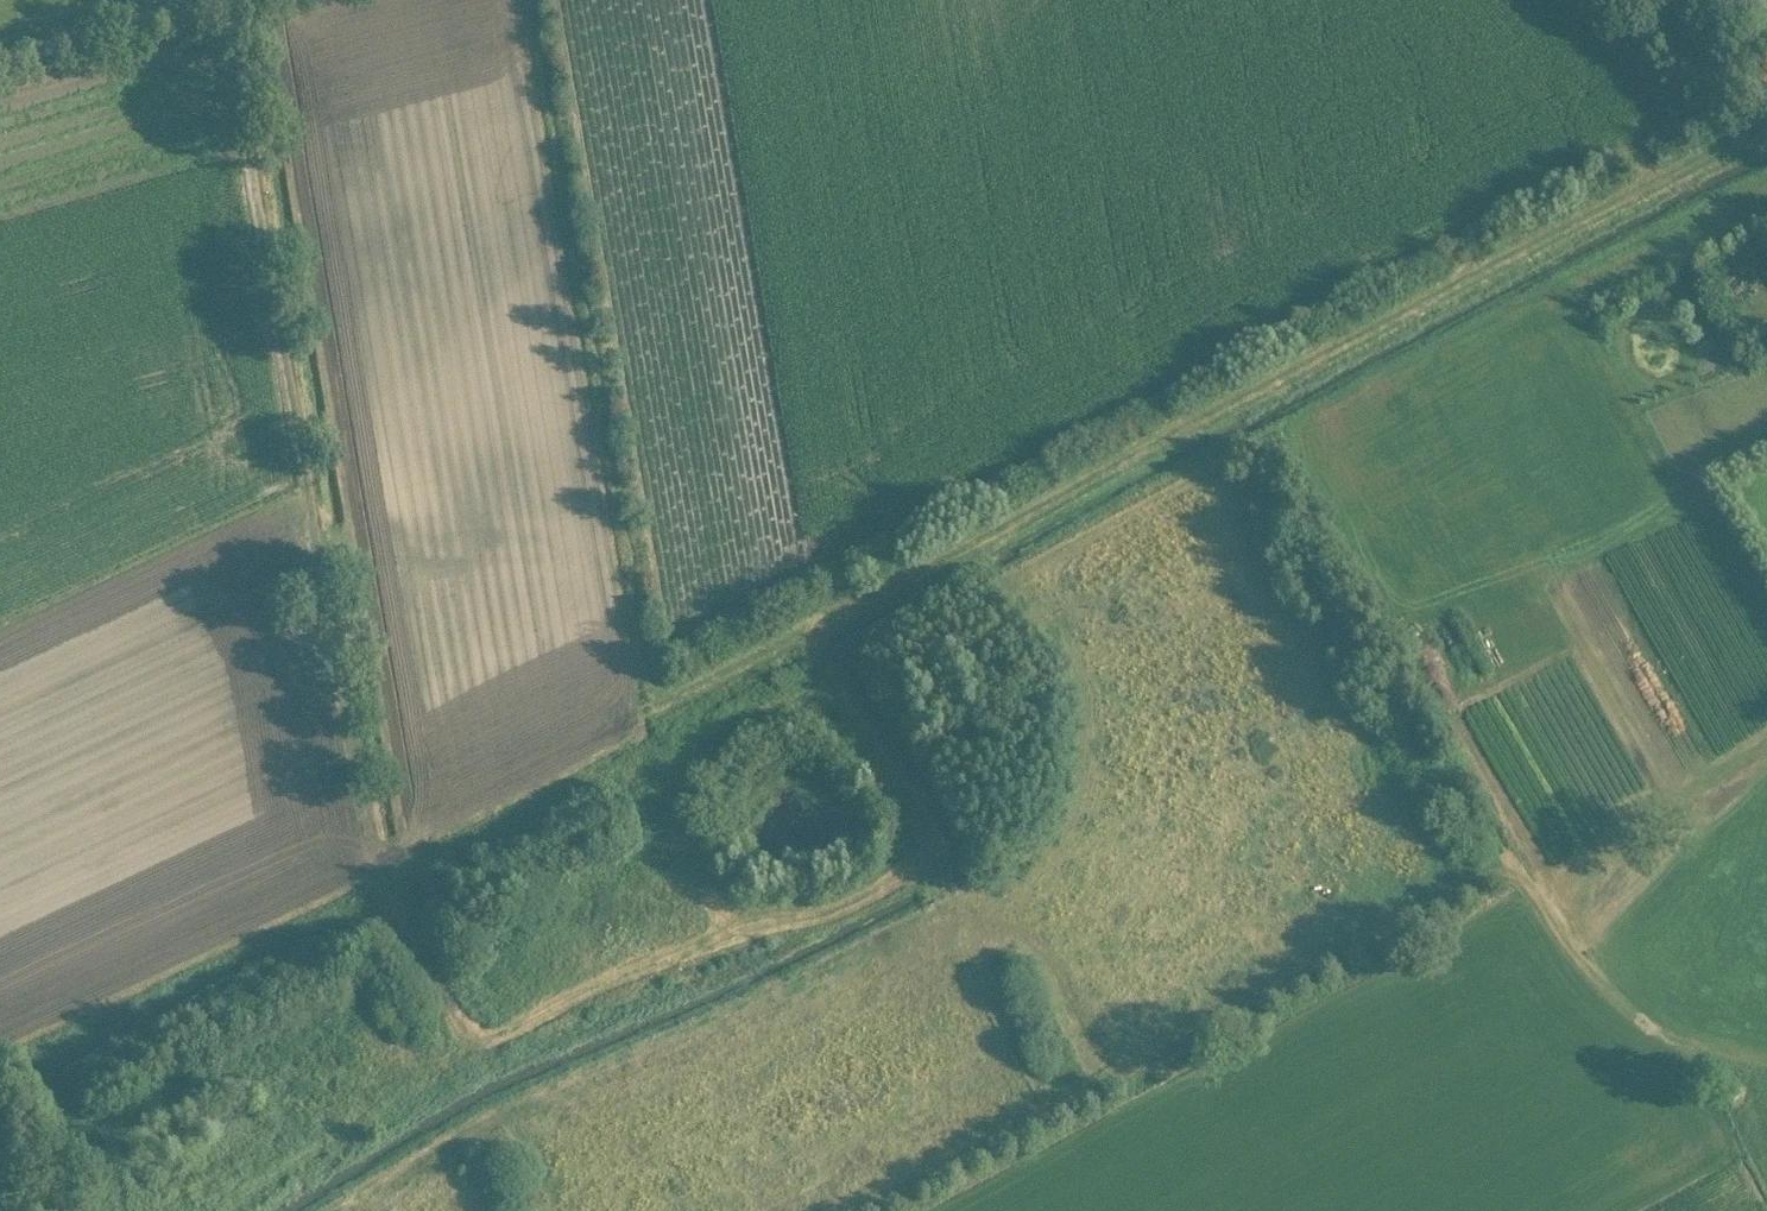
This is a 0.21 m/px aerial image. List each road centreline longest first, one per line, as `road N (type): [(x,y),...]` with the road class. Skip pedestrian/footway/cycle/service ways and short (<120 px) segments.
road 1 (tertiary): [(0,61),(217,0)]

